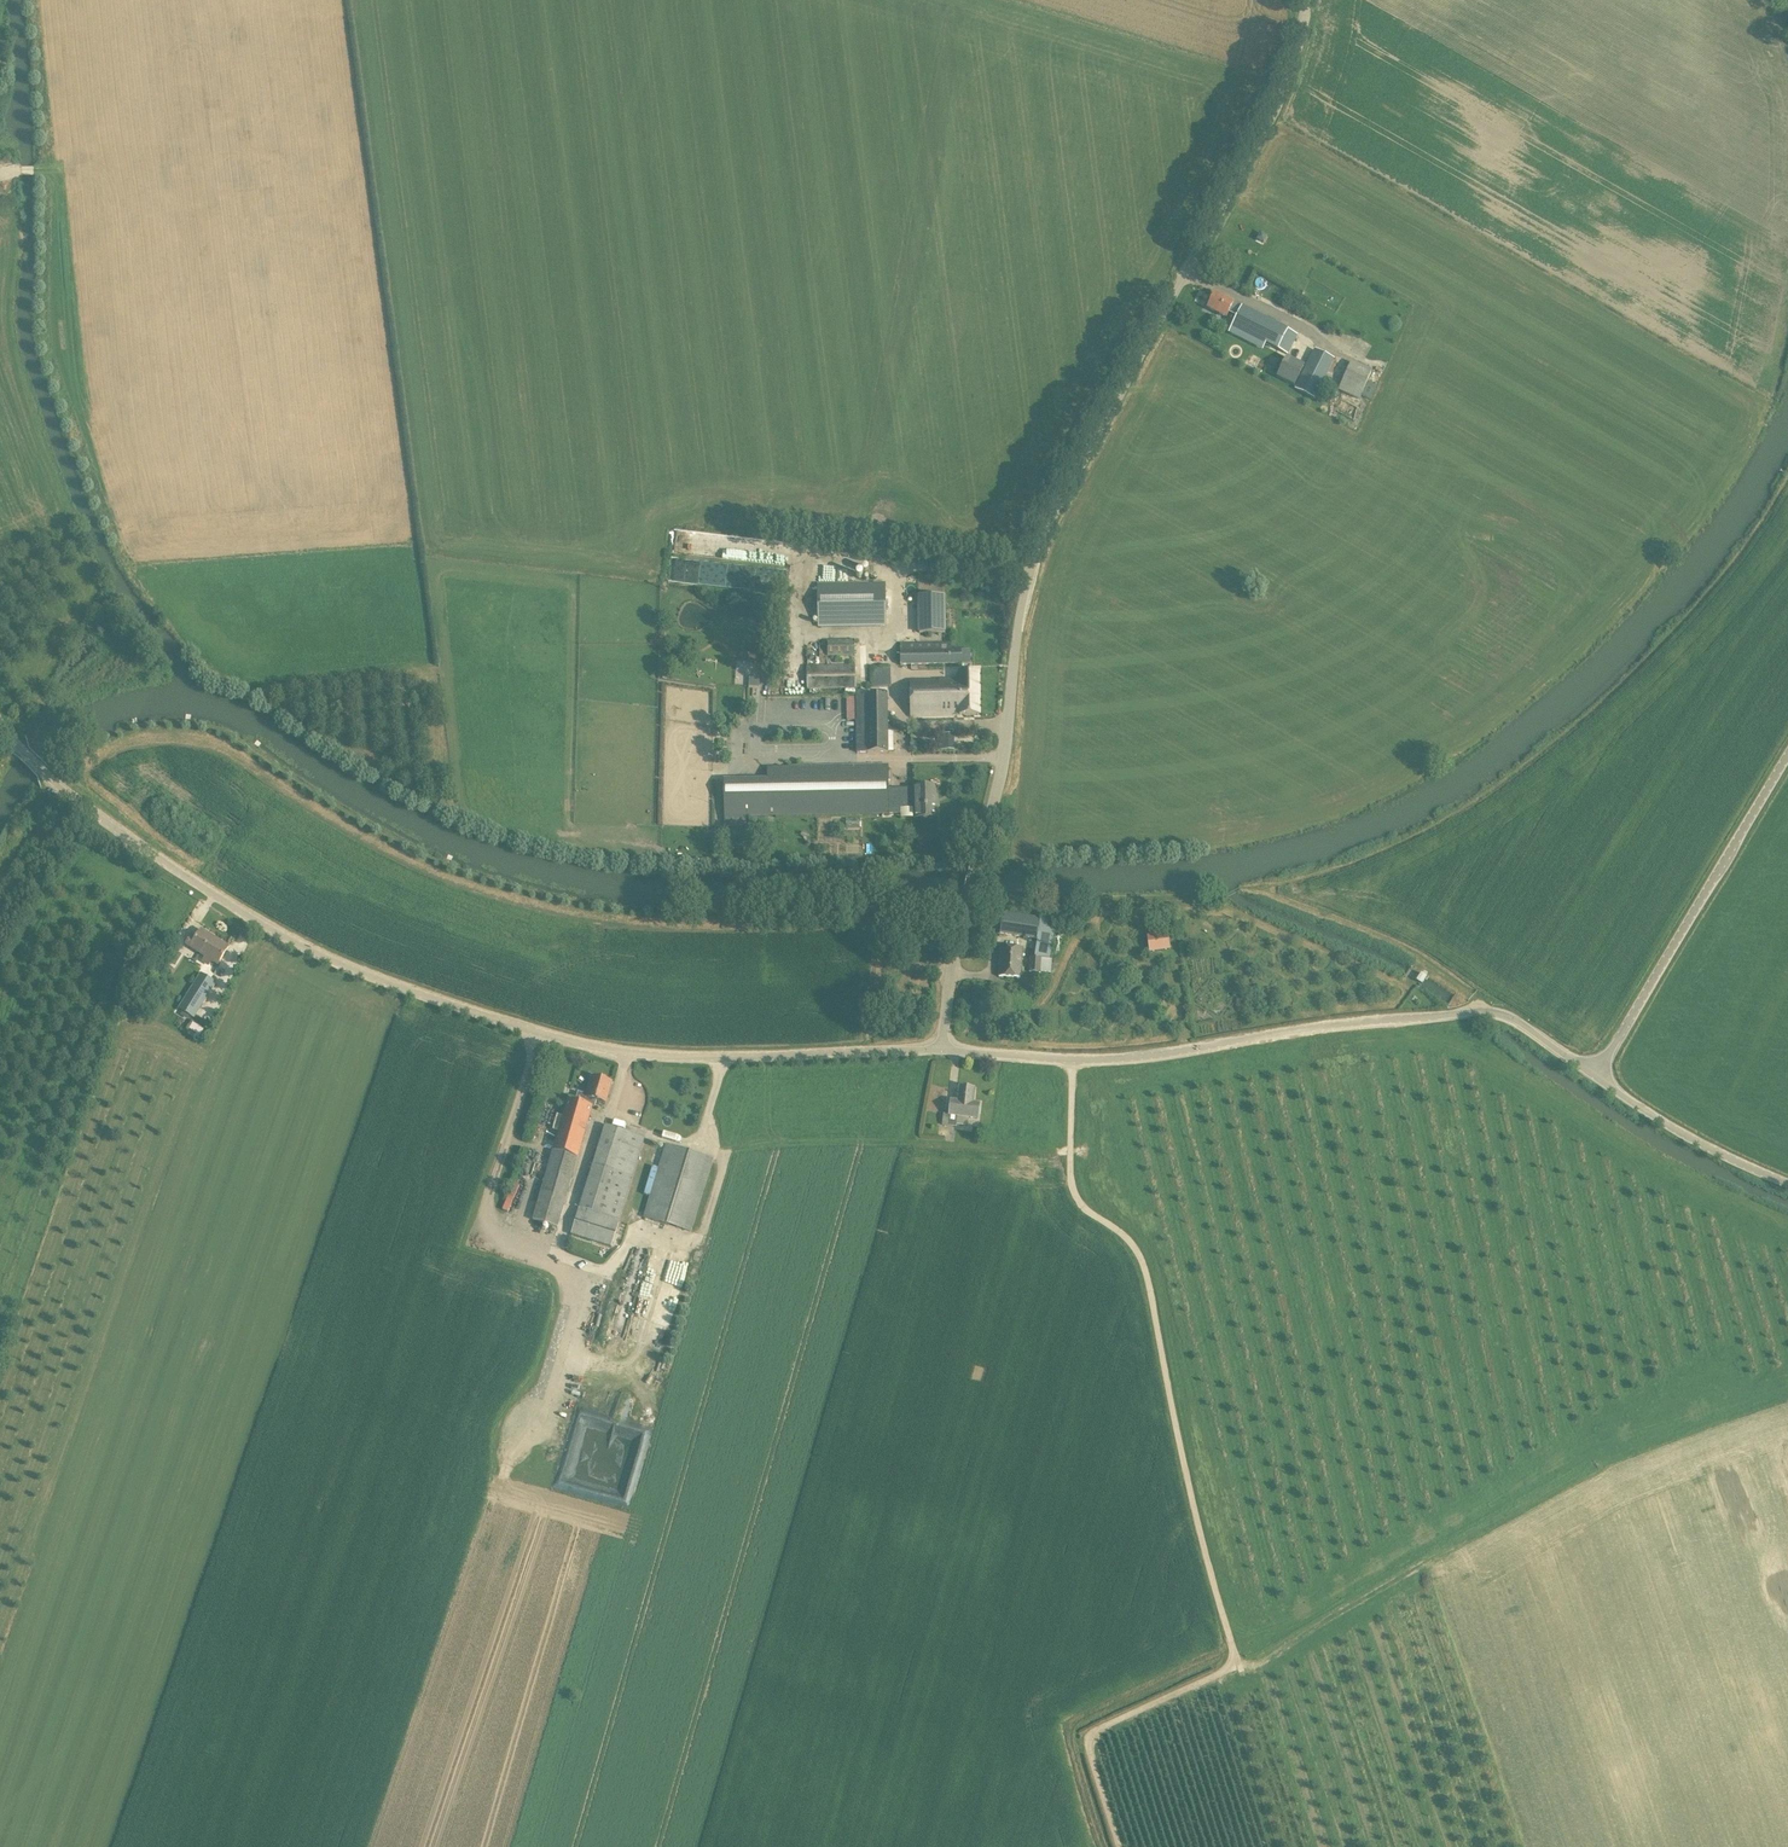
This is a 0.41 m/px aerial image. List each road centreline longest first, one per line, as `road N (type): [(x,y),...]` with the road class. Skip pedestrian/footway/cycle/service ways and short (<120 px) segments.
road 1 (unclassified): [(940,1049),(1000,771),(1027,579),(1059,500),(1253,153),(1290,74),(1306,0)]
road 2 (unclassified): [(940,1049),(701,1058),(627,1053),(413,992),(291,941),(197,883),(57,784),(0,725)]
road 3 (track): [(1071,1061),(1074,1190),(1141,1257),(1234,1663),(1092,1735),(1119,1846)]
road 4 (unclassified): [(1596,1078),(1521,1025),(1484,1012),(1331,1025),(1145,1057),(1071,1061),(940,1049)]
road 5 (unclassified): [(1787,754),(1596,1078)]
road 6 (unclassified): [(1787,1183),(1695,1140),(1596,1078)]

